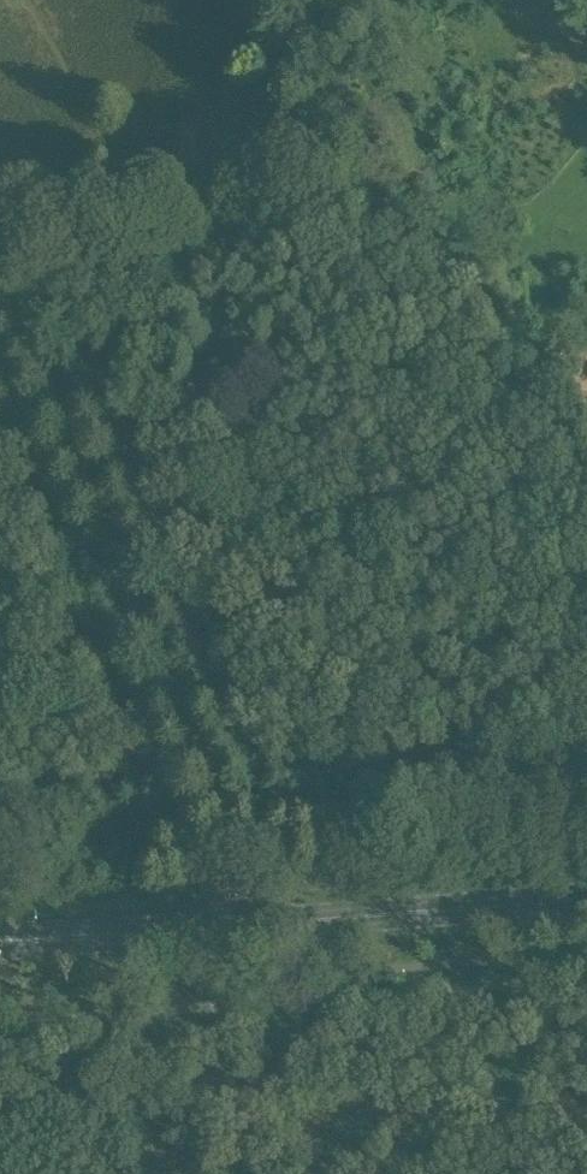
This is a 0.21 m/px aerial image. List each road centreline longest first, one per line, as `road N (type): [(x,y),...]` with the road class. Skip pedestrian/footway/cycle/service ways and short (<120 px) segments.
road 1 (primary): [(0,940),(586,898)]

